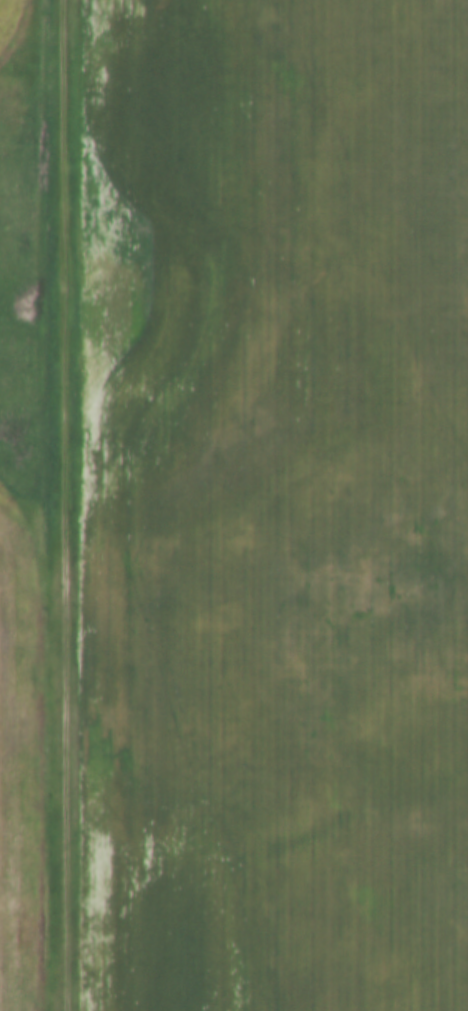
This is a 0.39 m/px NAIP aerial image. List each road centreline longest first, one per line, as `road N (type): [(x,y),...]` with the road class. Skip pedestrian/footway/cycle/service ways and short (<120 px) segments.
road 1 (track): [(61,1010),(59,0)]

